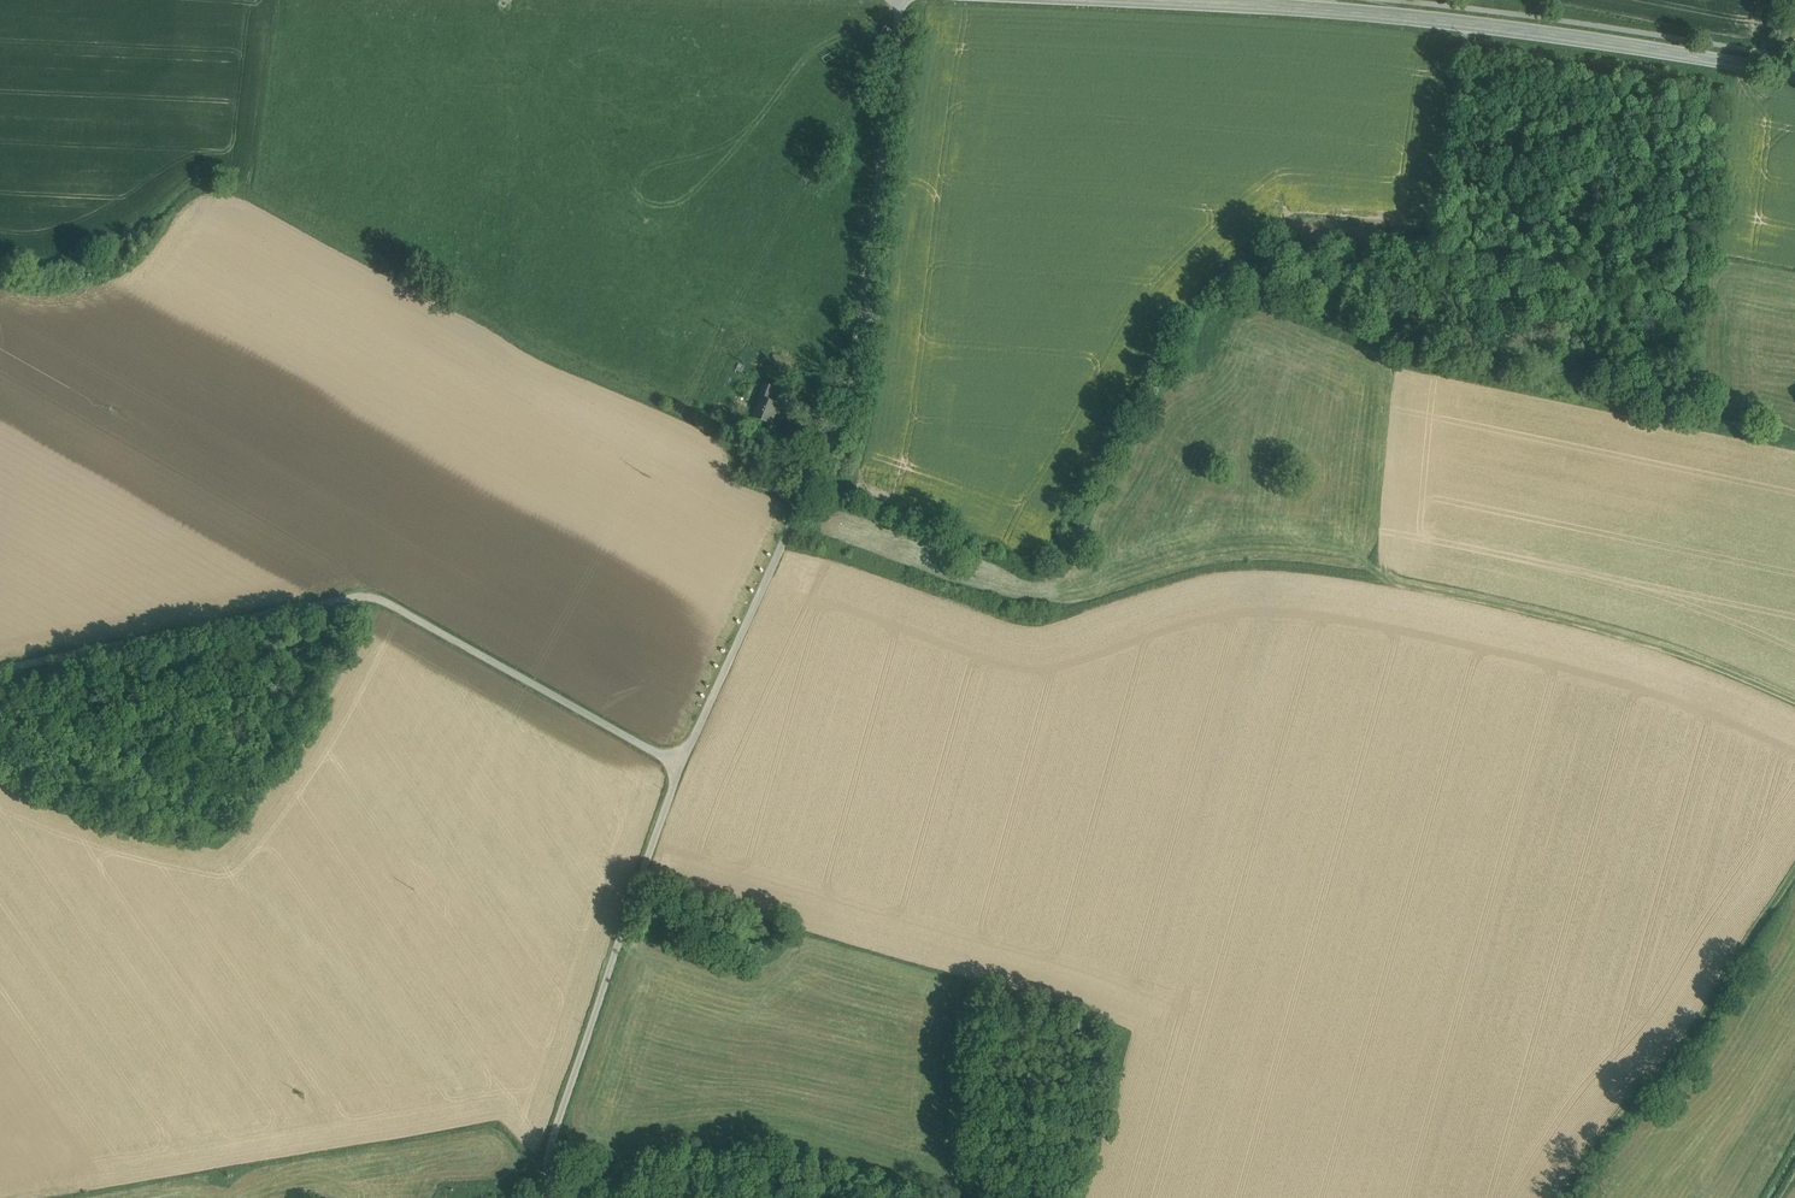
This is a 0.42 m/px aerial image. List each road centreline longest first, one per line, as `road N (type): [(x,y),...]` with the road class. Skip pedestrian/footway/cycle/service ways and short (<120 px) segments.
road 1 (unclassified): [(681,765),(372,598),(0,672)]
road 2 (tertiary): [(1130,0),(1505,30),(1794,75)]

